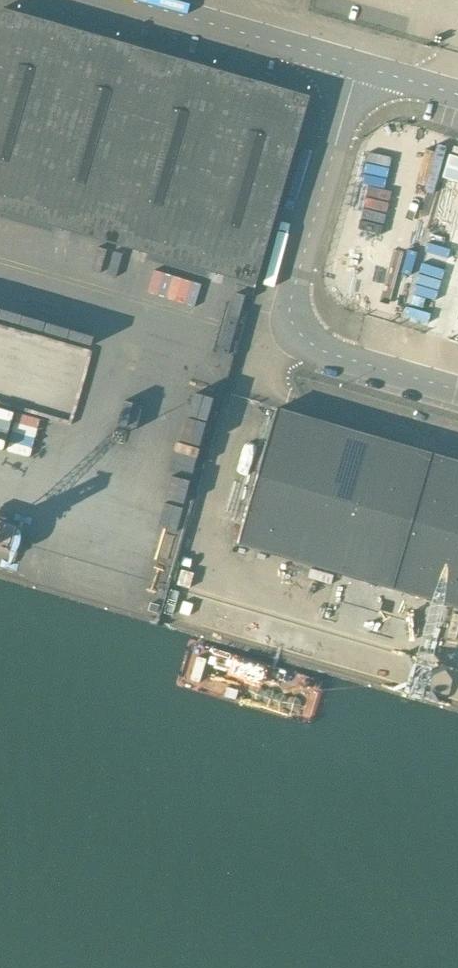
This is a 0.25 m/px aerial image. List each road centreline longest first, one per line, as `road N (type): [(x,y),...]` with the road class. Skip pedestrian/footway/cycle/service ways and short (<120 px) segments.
road 1 (unclassified): [(457,390),(311,347),(292,326),(294,289),(365,71)]
road 2 (unclassified): [(365,71),(125,0)]

